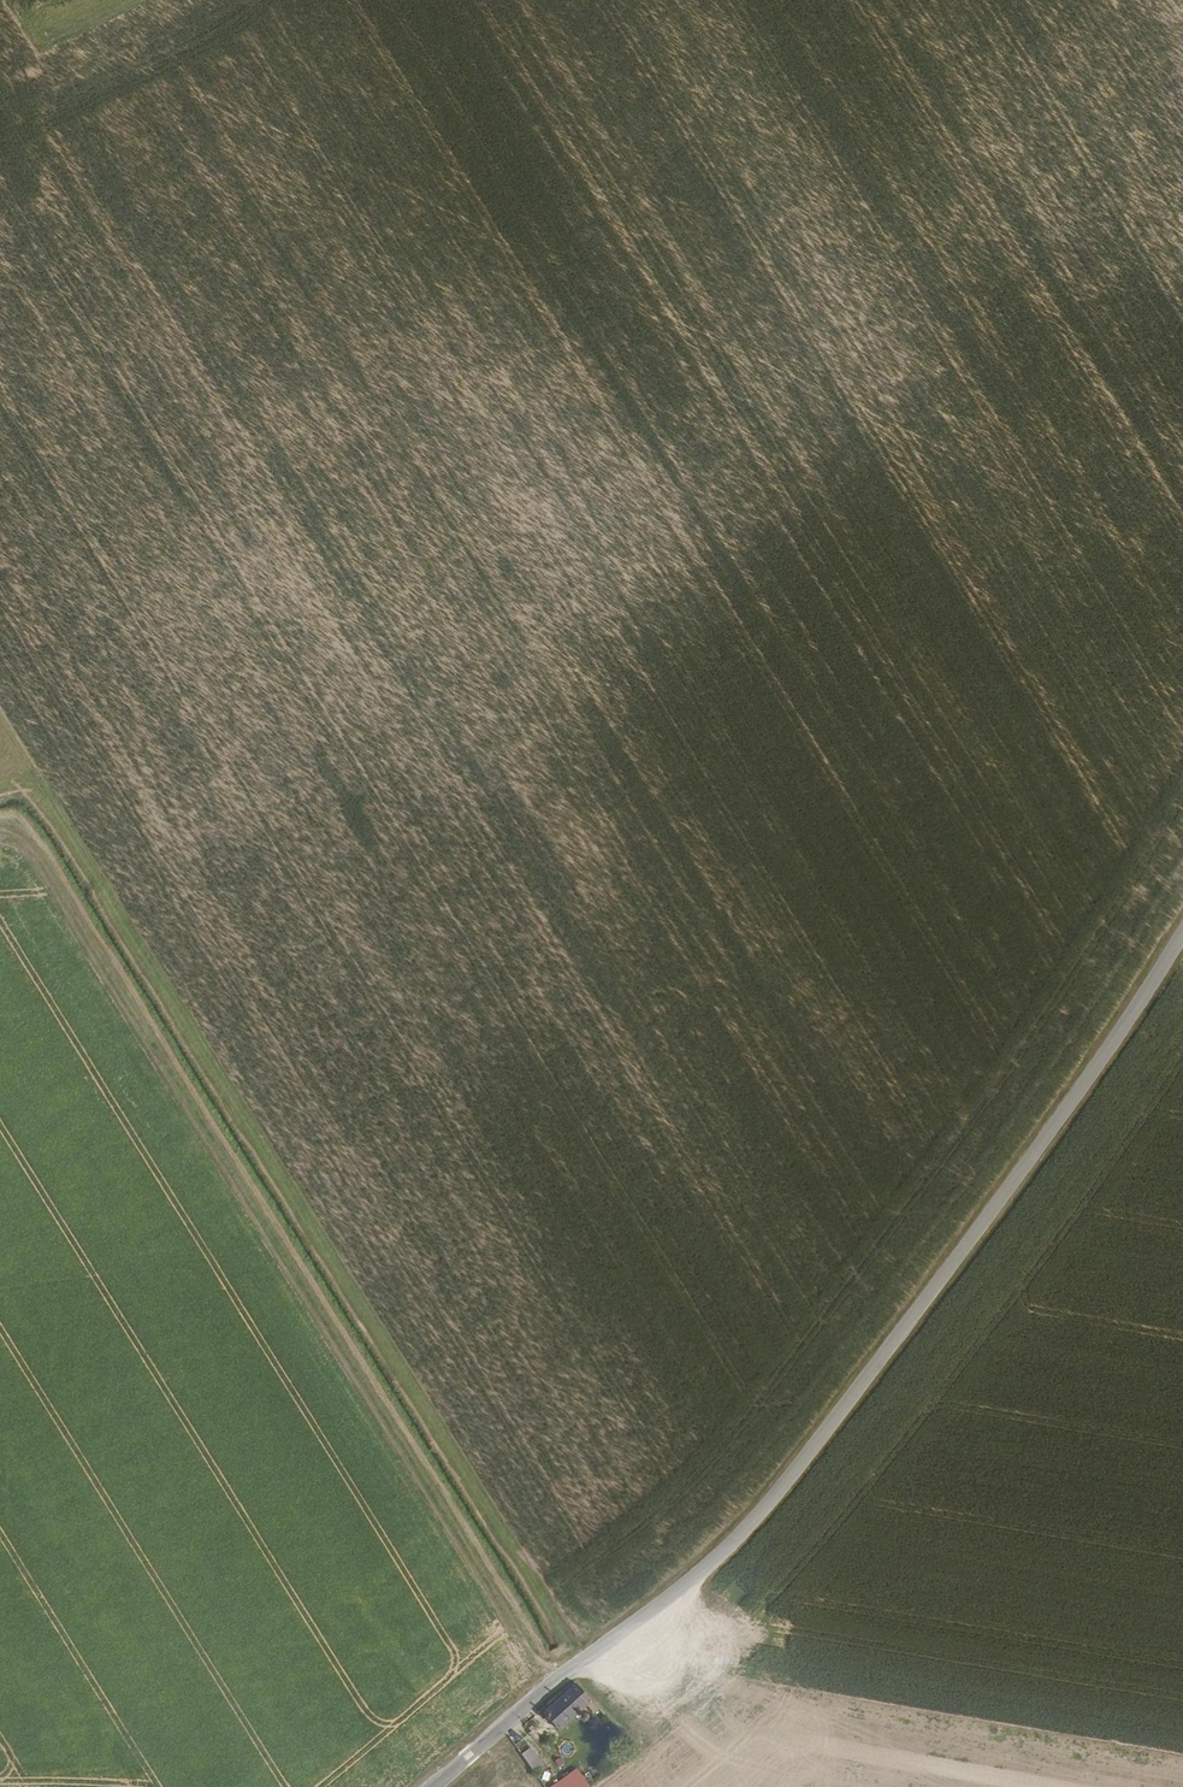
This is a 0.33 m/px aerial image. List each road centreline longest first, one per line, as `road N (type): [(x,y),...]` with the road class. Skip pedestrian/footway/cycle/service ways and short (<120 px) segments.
road 1 (unclassified): [(557,1678),(704,1570),(818,1444),(1058,1120),(1182,932)]
road 2 (residential): [(433,1786),(557,1678)]

